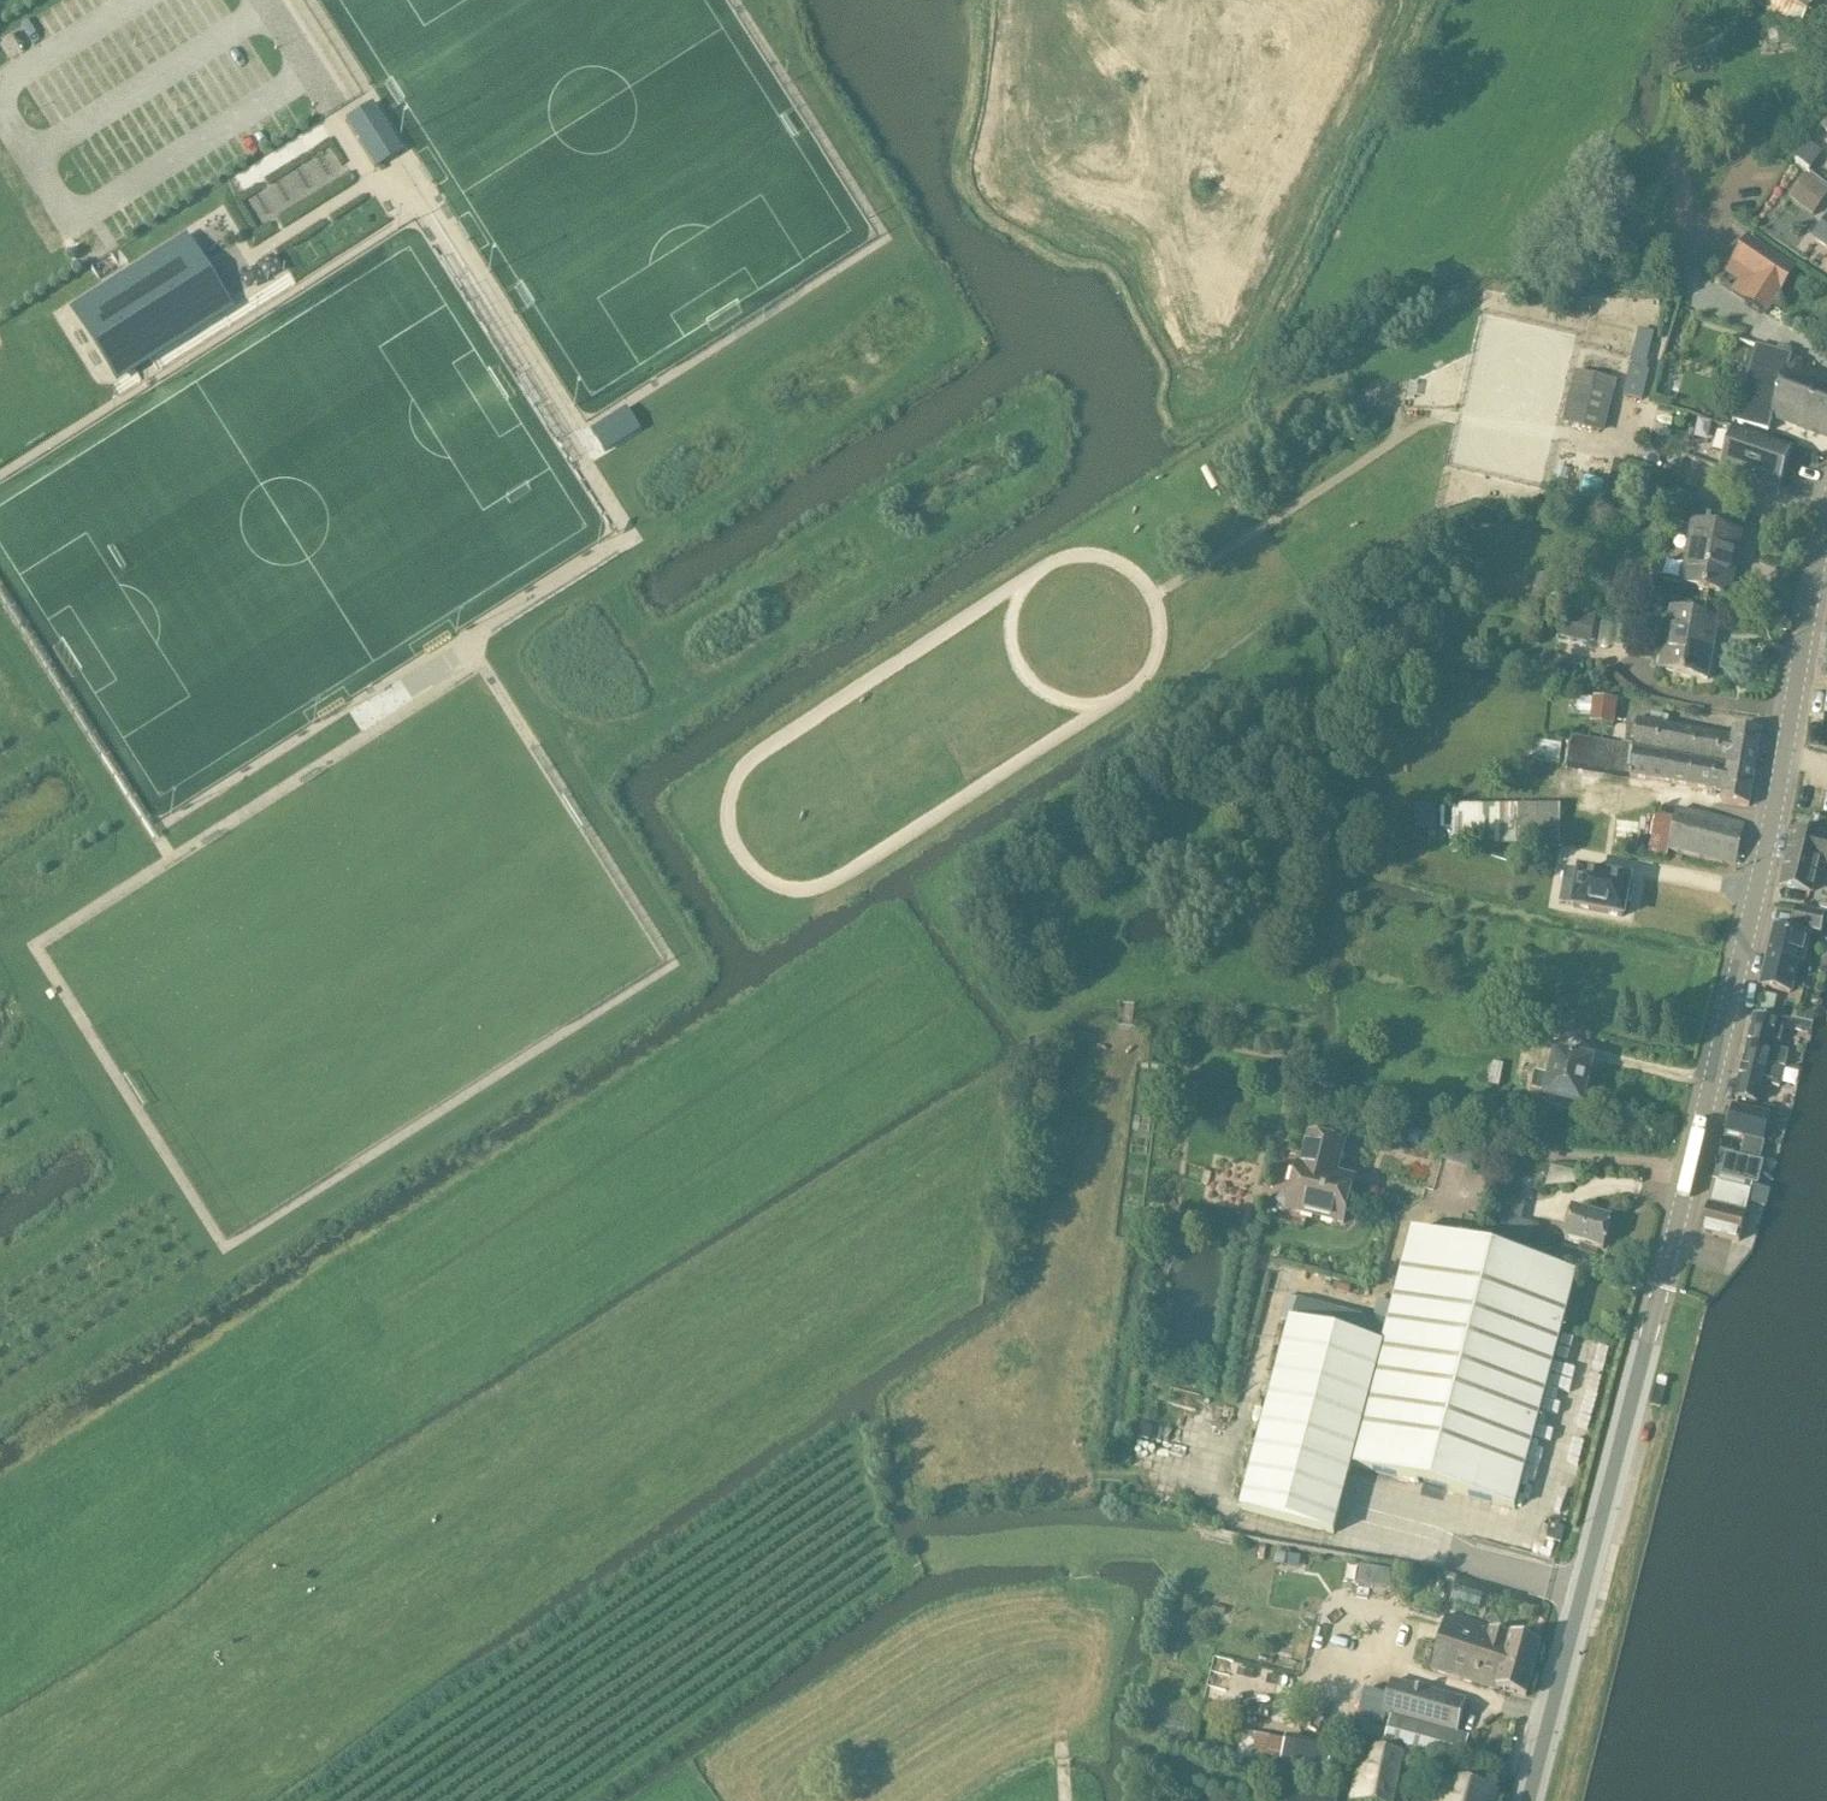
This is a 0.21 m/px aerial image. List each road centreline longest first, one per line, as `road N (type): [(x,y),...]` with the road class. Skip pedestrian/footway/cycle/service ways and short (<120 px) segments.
road 1 (secondary): [(1530,1800),(1759,883),(1826,518)]
road 2 (residential): [(1264,89),(1052,20),(1025,0)]

